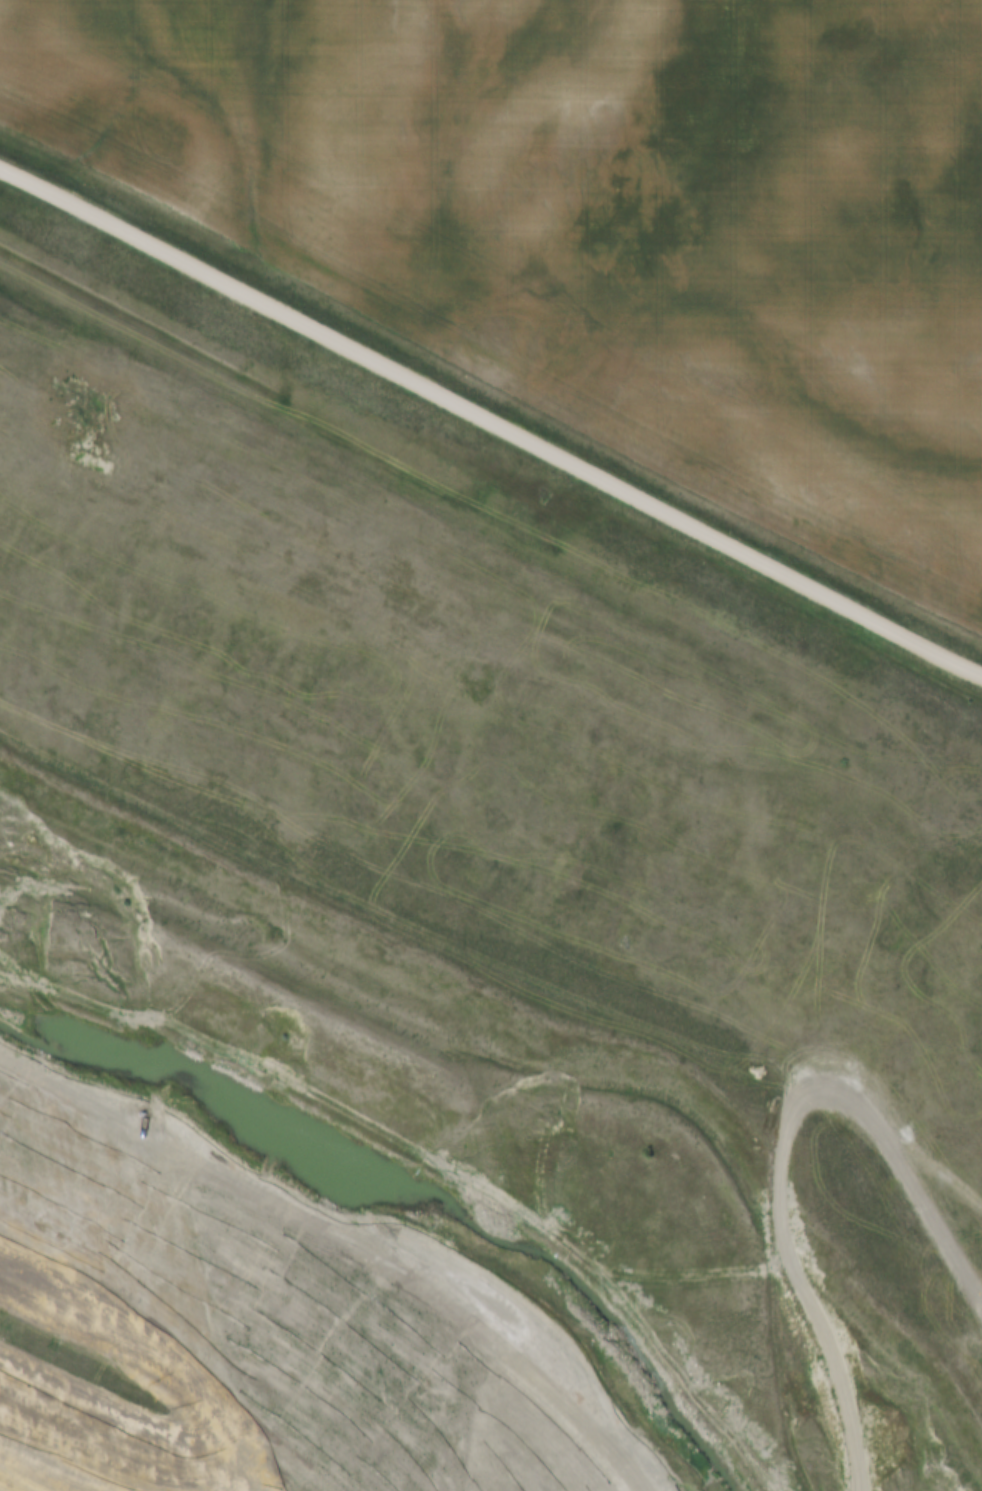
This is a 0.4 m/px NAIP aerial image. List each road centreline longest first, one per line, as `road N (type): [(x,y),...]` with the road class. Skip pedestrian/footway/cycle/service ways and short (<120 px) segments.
road 1 (residential): [(981,675),(0,169)]
road 2 (track): [(795,1085),(772,1296),(794,1490)]

